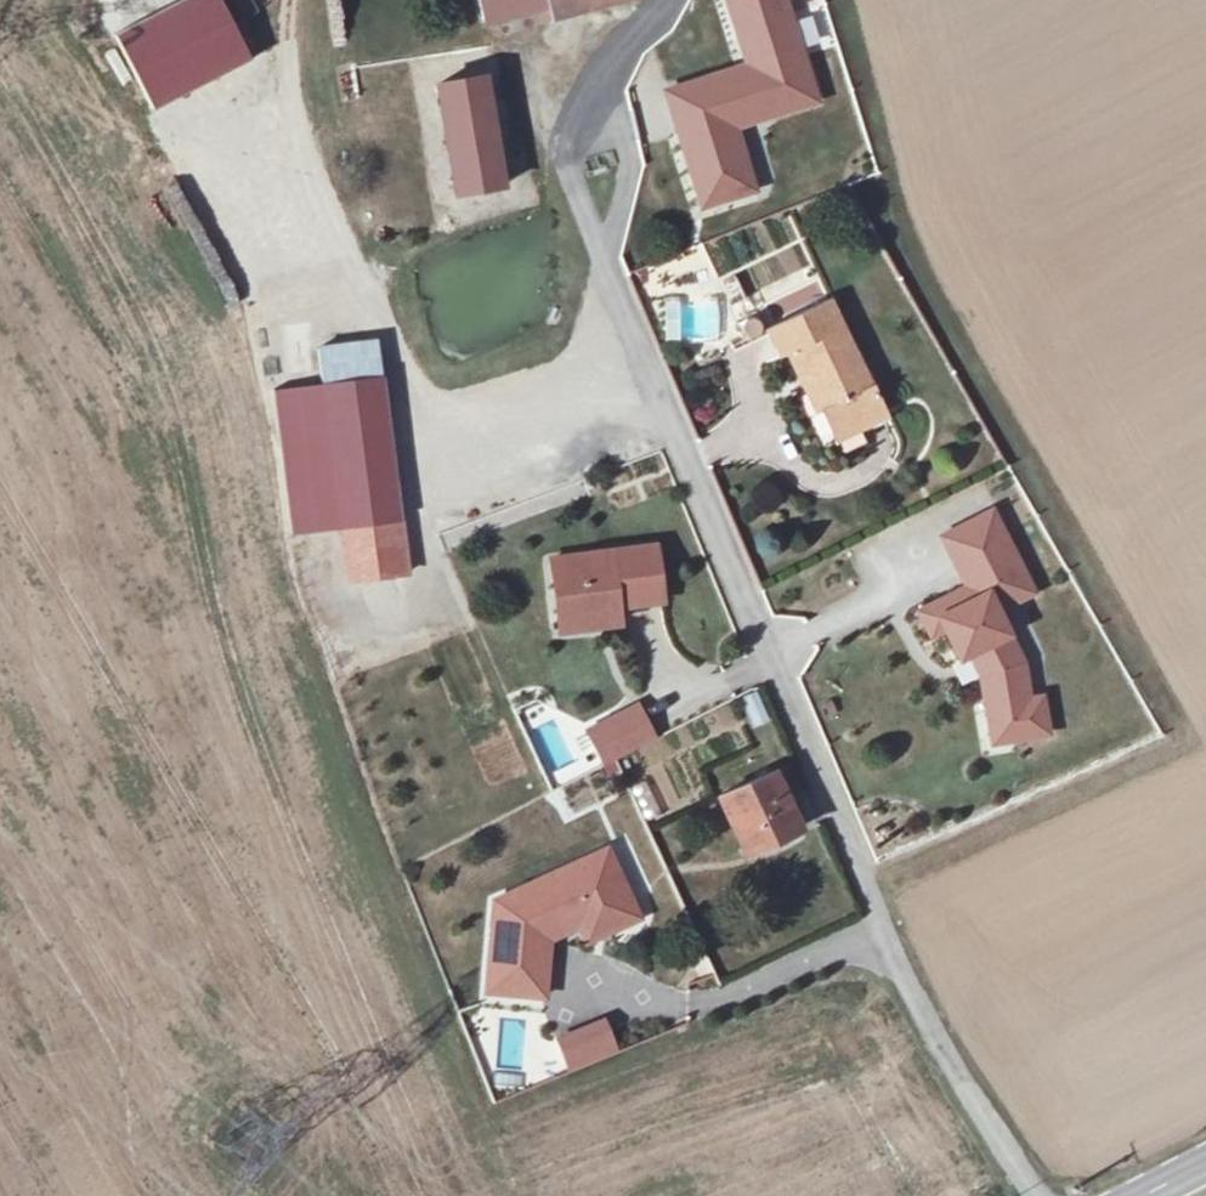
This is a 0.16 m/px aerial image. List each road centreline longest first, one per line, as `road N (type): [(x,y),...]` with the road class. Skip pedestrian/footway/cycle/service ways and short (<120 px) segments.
road 1 (residential): [(1035,1195),(938,1040),(888,934),(612,272),(573,118)]
road 2 (track): [(287,0),(287,68),(332,232),(407,374),(429,443)]

